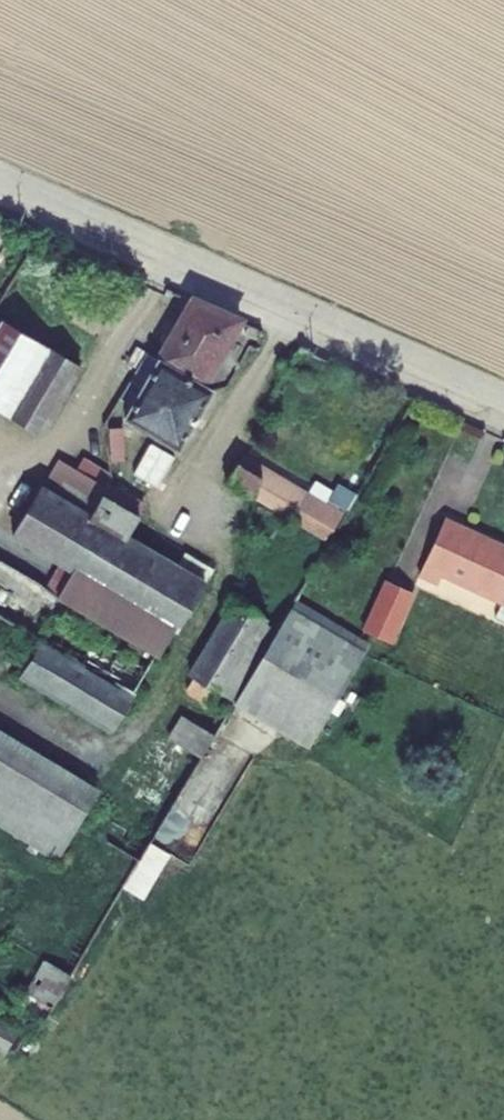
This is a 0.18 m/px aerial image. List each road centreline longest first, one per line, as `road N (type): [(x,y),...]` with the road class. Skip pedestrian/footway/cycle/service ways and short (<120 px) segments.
road 1 (residential): [(503,398),(0,177)]

